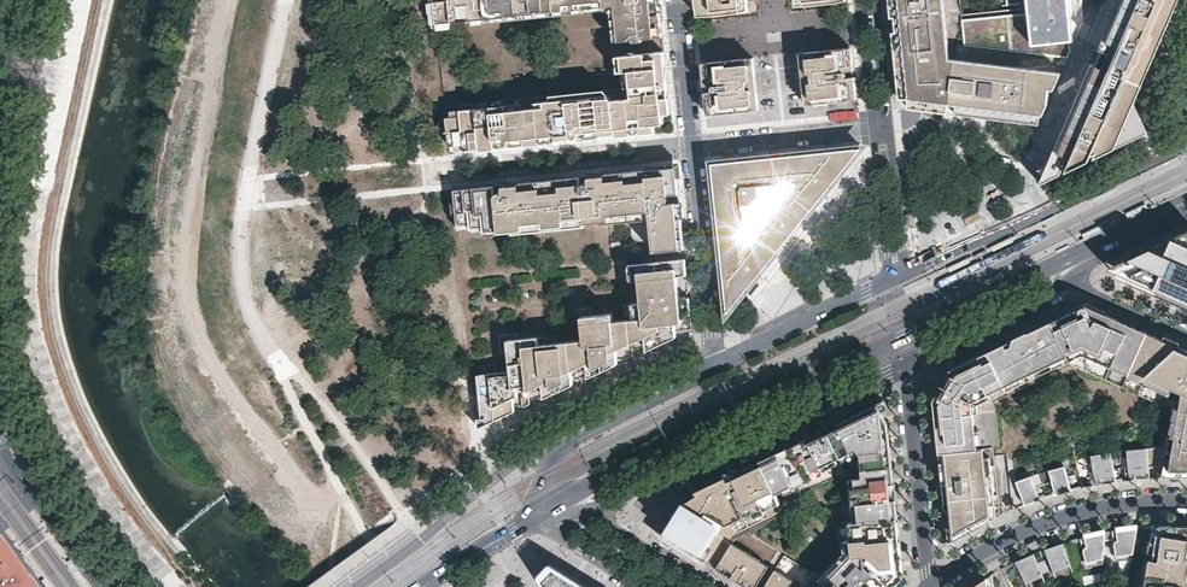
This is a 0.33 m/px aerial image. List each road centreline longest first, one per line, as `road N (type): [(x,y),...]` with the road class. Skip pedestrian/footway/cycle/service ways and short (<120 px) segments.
road 1 (secondary): [(546,508),(1087,250)]
road 2 (tertiary): [(717,363),(696,364),(531,446),(356,586)]
road 3 (residential): [(593,509),(906,362)]
road 4 (secondary): [(1186,145),(909,273)]
road 5 (residential): [(1186,501),(1054,519),(930,585)]
road 6 (secondary): [(717,363),(560,448),(546,508)]
road 7 (residential): [(930,585),(906,362)]
road 8 (residential): [(691,148),(717,363)]
road 9 (secondary): [(884,281),(717,363)]
road 10 (residential): [(691,148),(874,128)]
road 11 (residential): [(906,362),(1070,281)]
road 12 (tertiary): [(102,586),(0,441)]
road 13 (residential): [(874,128),(884,281)]
road 14 (residential): [(676,0),(691,148)]
road 15 (residential): [(909,273),(889,126)]
road 16 (residential): [(707,586),(593,509)]
road 17 (residential): [(860,0),(874,128)]
road 18 (residential): [(1070,281),(1186,333)]
road 19 (residential): [(889,126),(875,0)]

